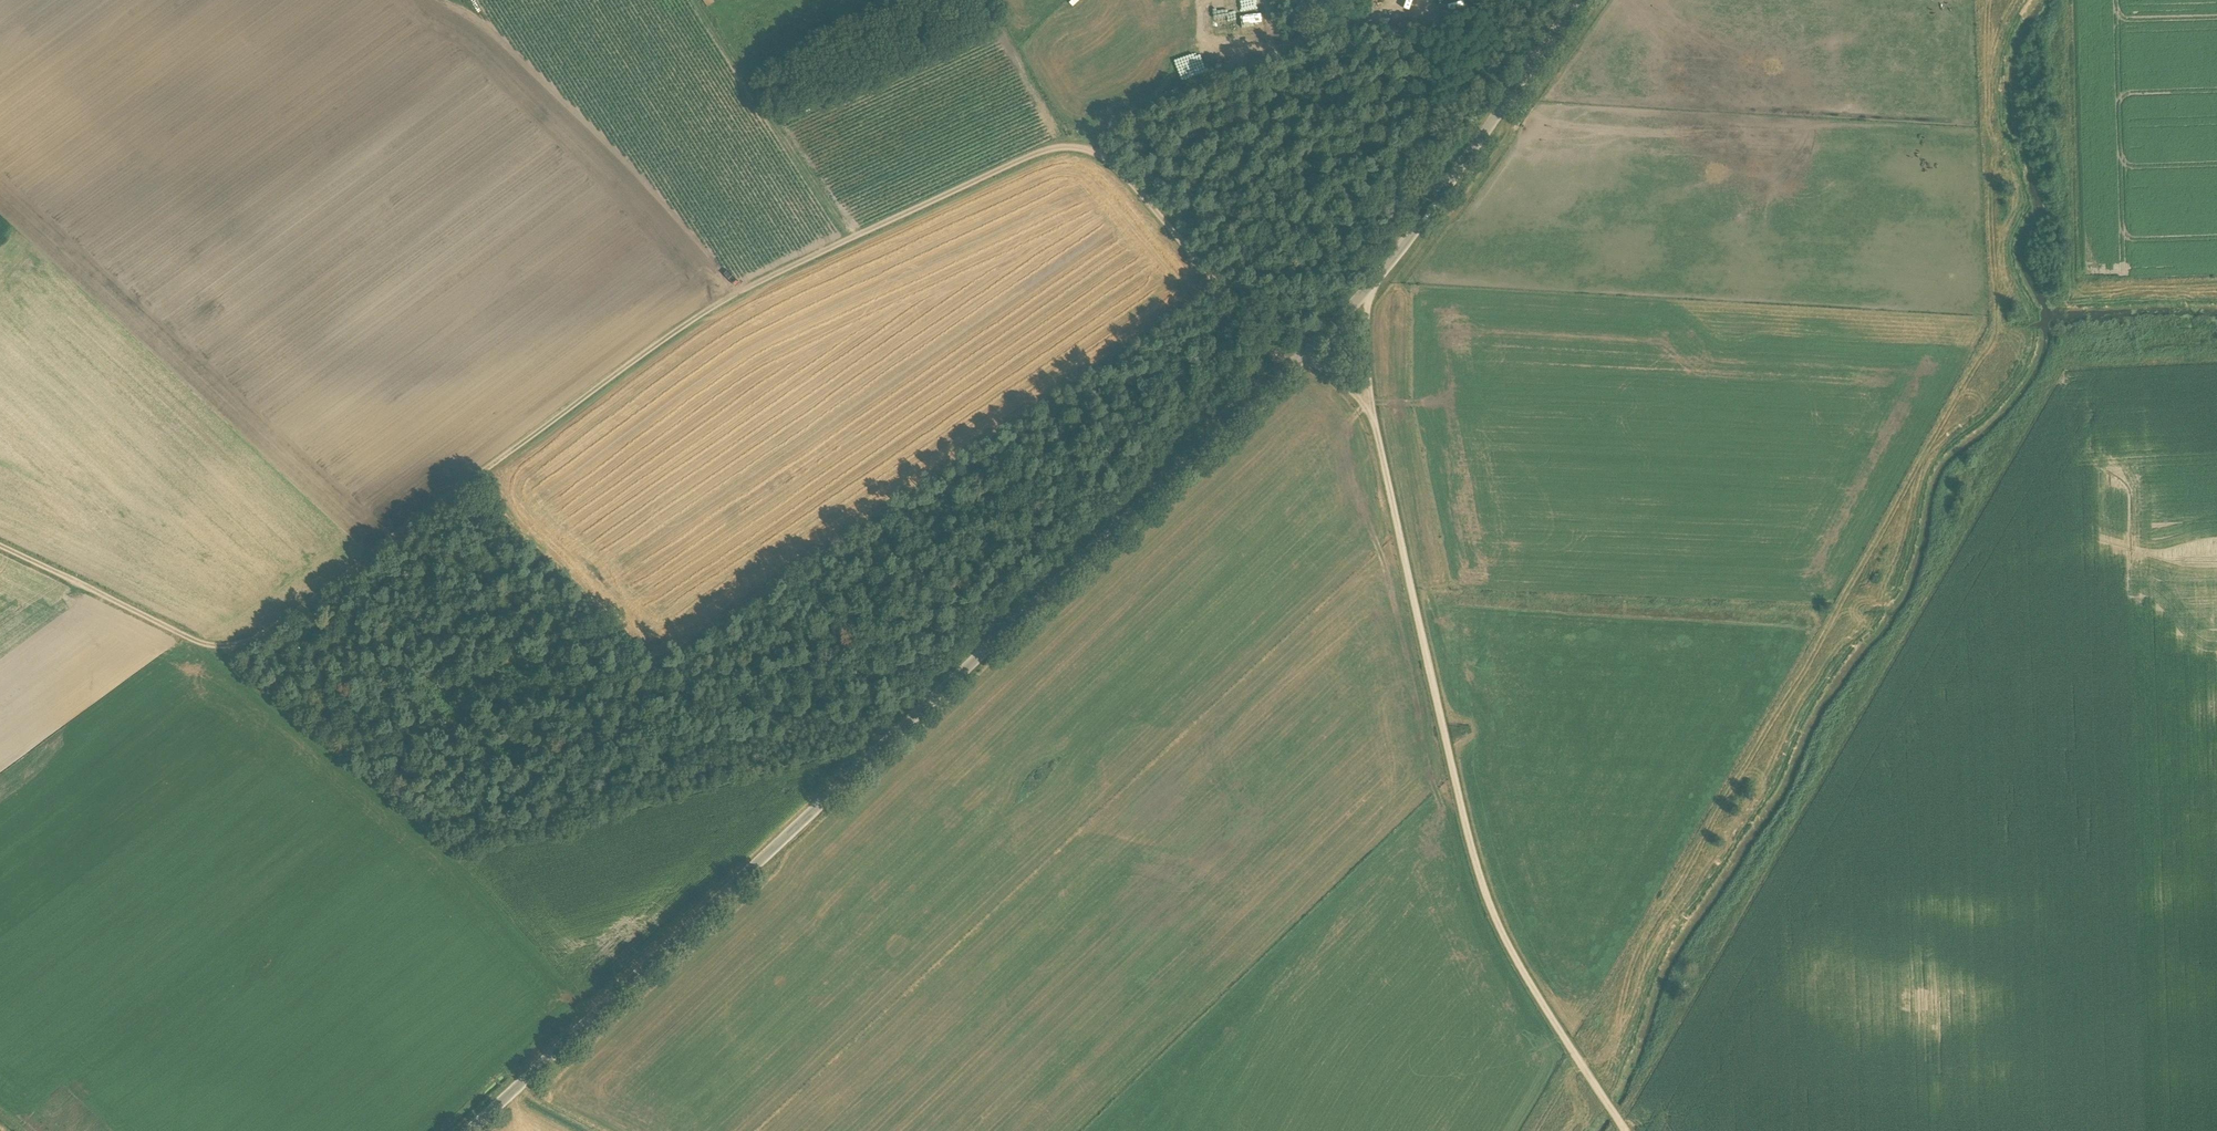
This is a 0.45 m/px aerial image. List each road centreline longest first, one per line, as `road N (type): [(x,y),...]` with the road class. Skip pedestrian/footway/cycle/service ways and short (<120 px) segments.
road 1 (track): [(1288,369),(1101,157),(1071,148),(733,295),(234,651),(207,651),(0,552)]
road 2 (unclassified): [(468,1130),(960,662),(1351,312),(1416,217)]
road 3 (track): [(1351,312),(1492,913),(1535,996),(1624,1130)]
road 4 (track): [(1427,0),(1332,29),(1071,148)]
road 5 (track): [(695,0),(852,239)]
road 6 (unclassified): [(1416,217),(1579,0)]
road 7 (unclassified): [(1416,217),(1430,0)]

